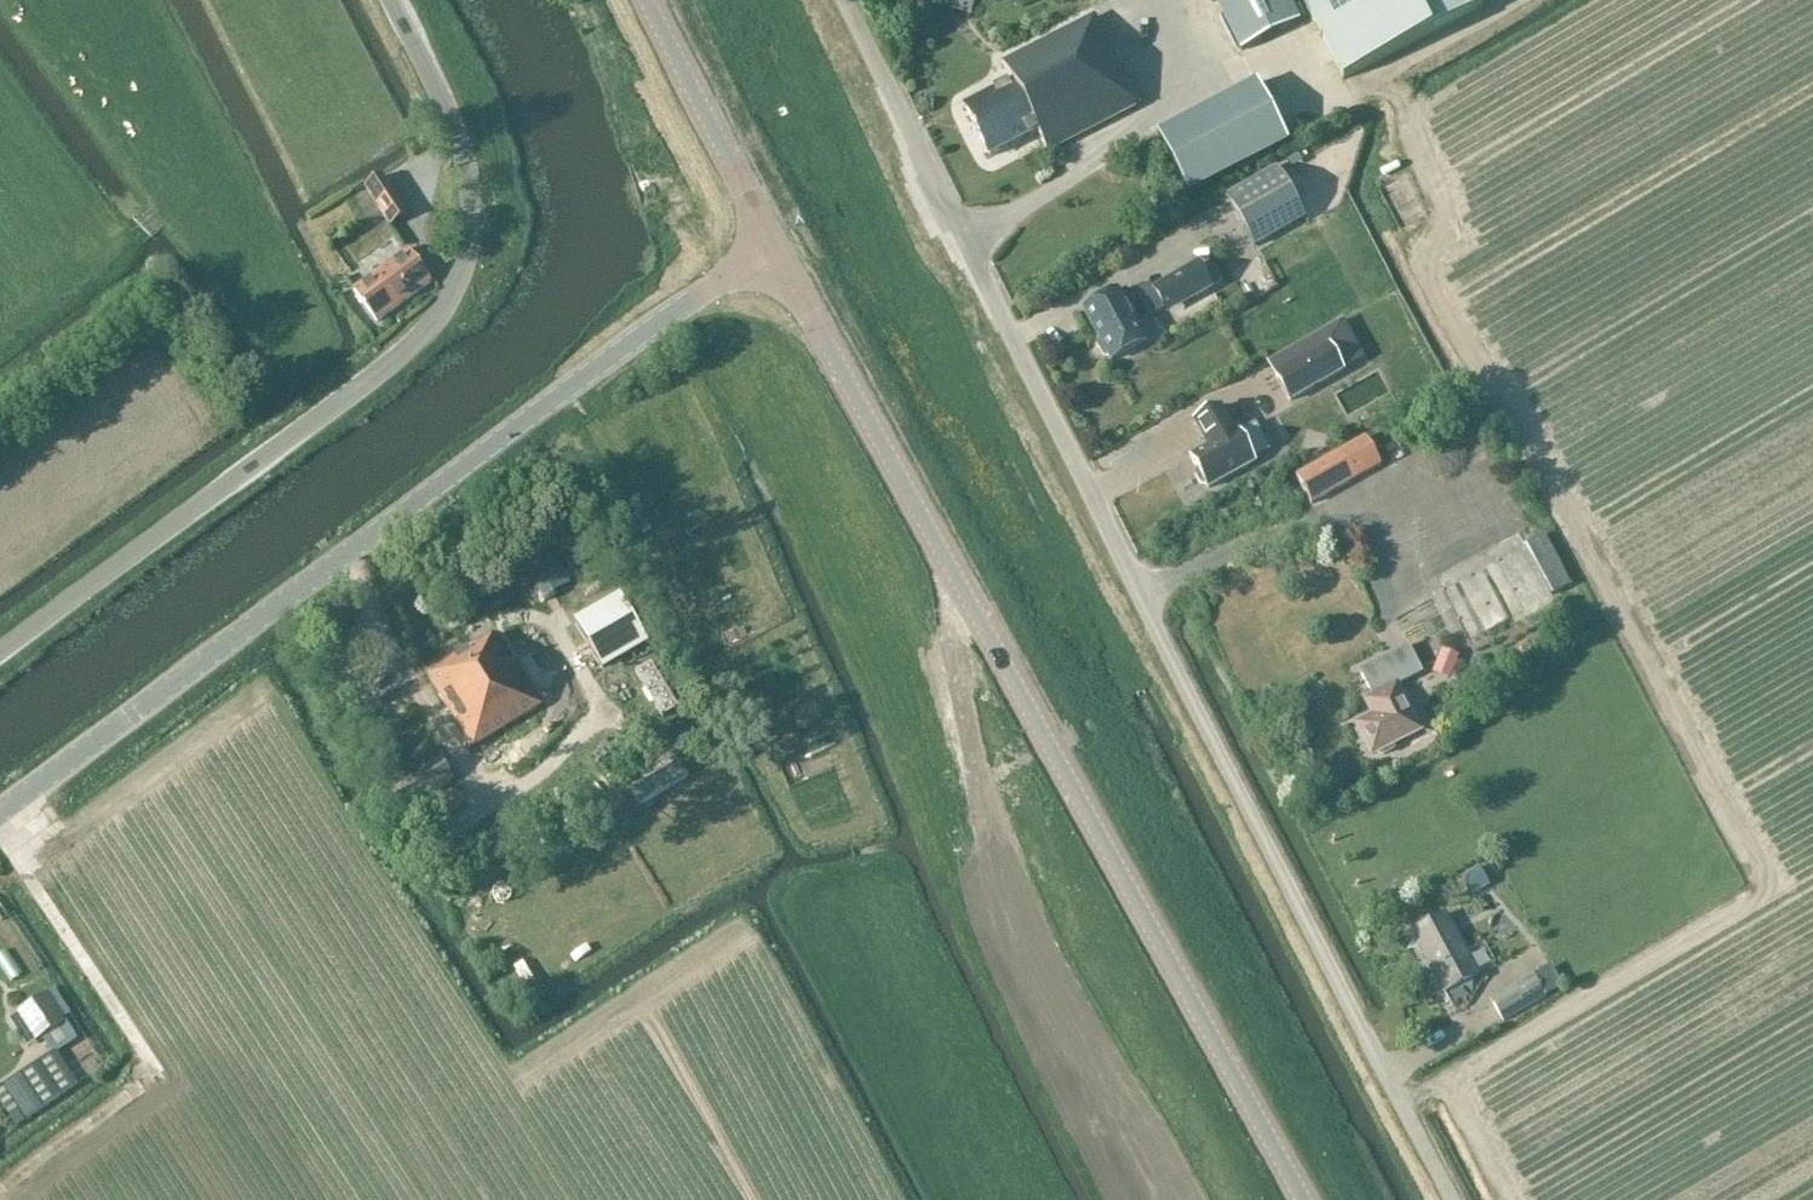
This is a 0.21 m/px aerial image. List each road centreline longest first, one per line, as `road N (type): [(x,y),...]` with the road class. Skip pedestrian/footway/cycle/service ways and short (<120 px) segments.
road 1 (unclassified): [(1454,1199),(1187,695),(844,0)]
road 2 (tertiary): [(1304,1199),(773,251)]
road 3 (tertiary): [(0,818),(635,344),(773,251)]
road 4 (unclassified): [(0,653),(387,367),(456,288),(470,222),(466,161),(392,0)]
road 5 (tertiary): [(773,251),(647,0)]
road 6 (track): [(943,561),(970,794)]

